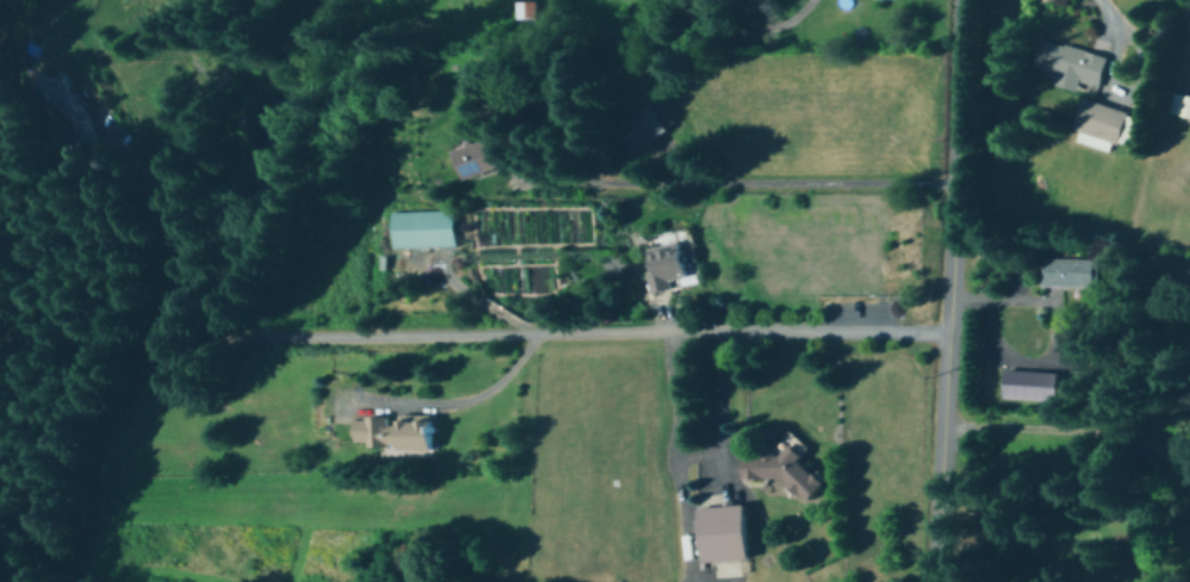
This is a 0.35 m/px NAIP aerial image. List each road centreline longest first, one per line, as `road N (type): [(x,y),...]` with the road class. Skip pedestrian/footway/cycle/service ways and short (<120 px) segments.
road 1 (tertiary): [(936,581),(961,0)]

